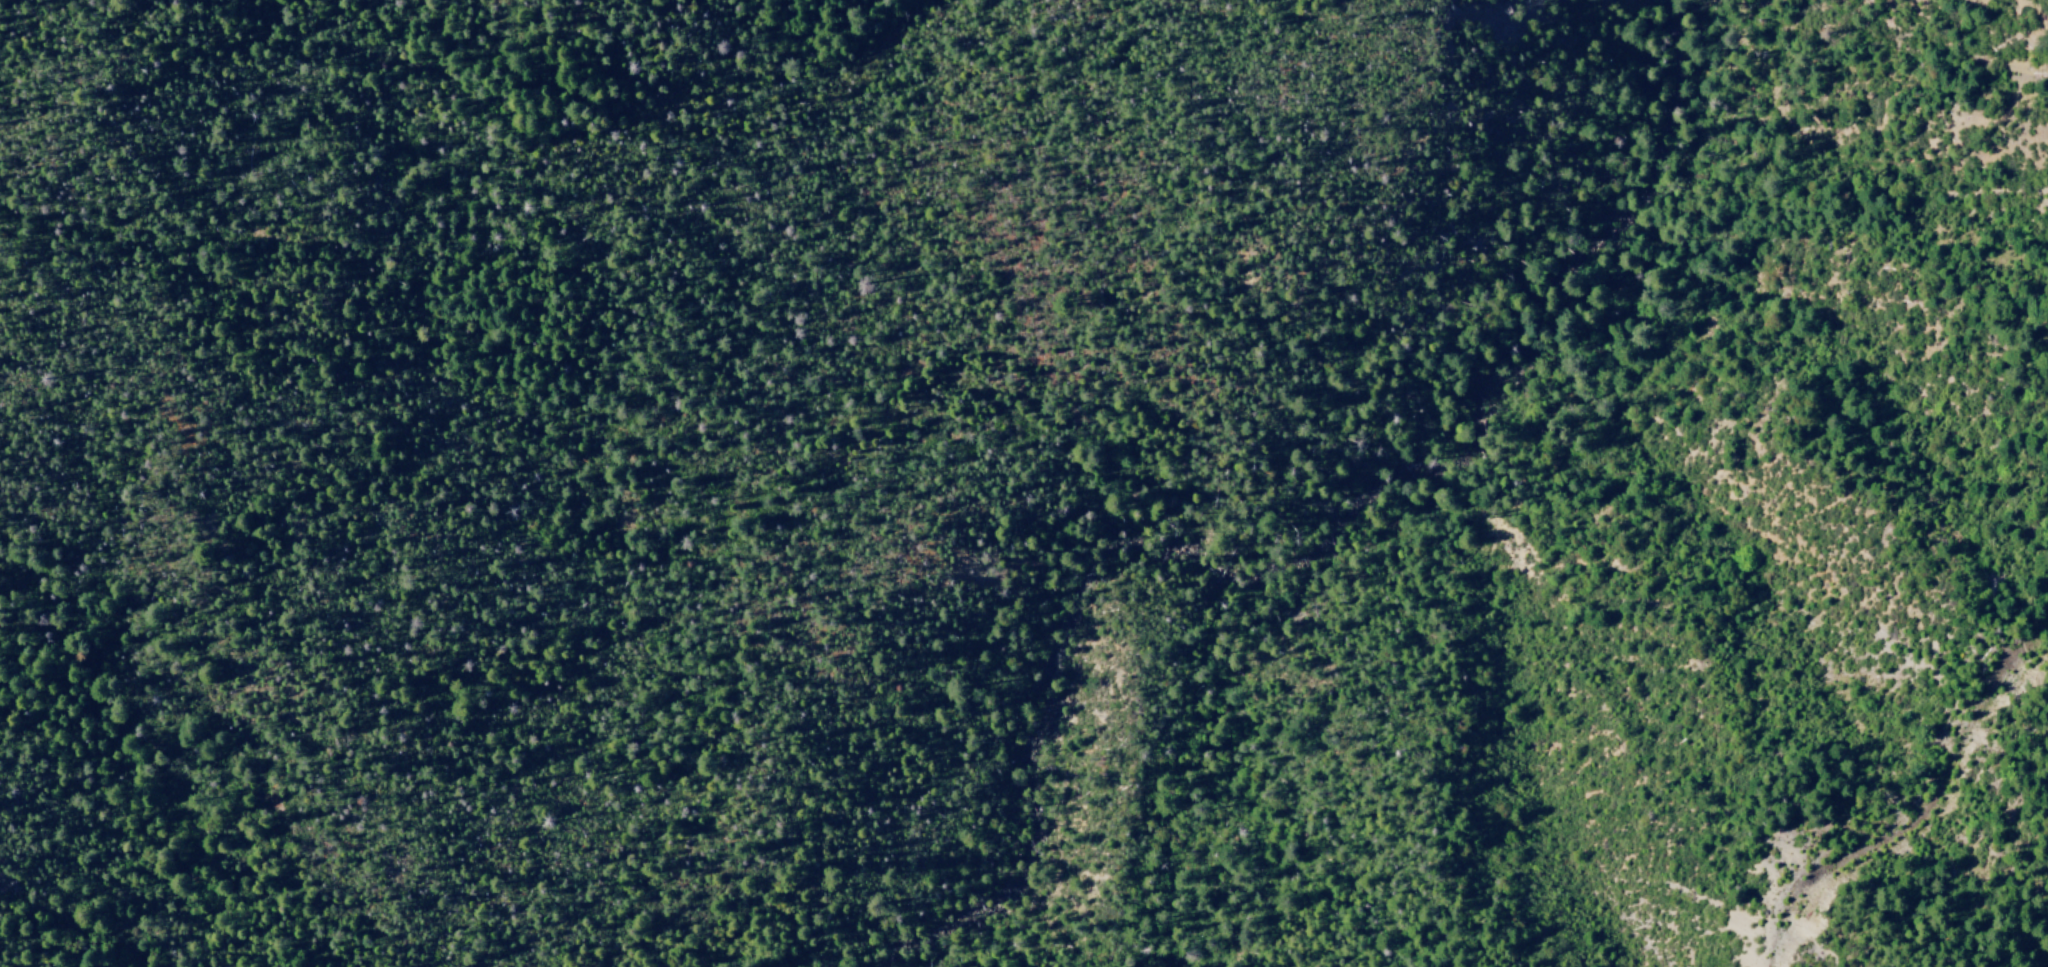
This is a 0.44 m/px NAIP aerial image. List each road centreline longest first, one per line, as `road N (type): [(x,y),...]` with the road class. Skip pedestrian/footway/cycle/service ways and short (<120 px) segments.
road 1 (track): [(2047,621),(1983,702),(1919,834),(1818,892),(1782,939)]

